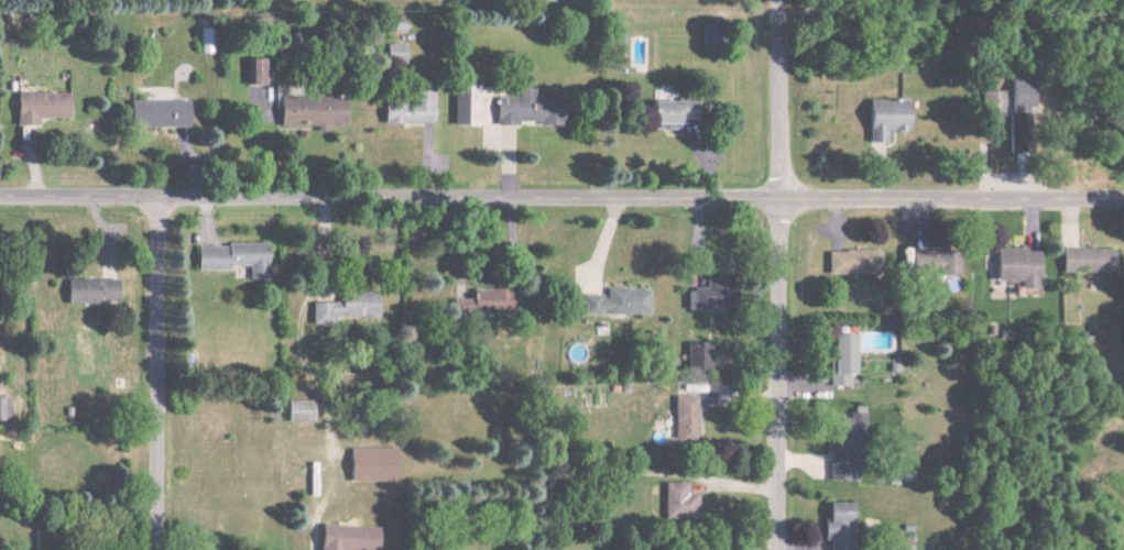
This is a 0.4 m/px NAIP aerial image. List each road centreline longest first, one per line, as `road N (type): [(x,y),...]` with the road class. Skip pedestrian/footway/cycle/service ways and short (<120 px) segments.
road 1 (residential): [(0,200),(1123,202)]
road 2 (residential): [(781,549),(780,0)]
road 3 (residential): [(159,549),(159,198)]

